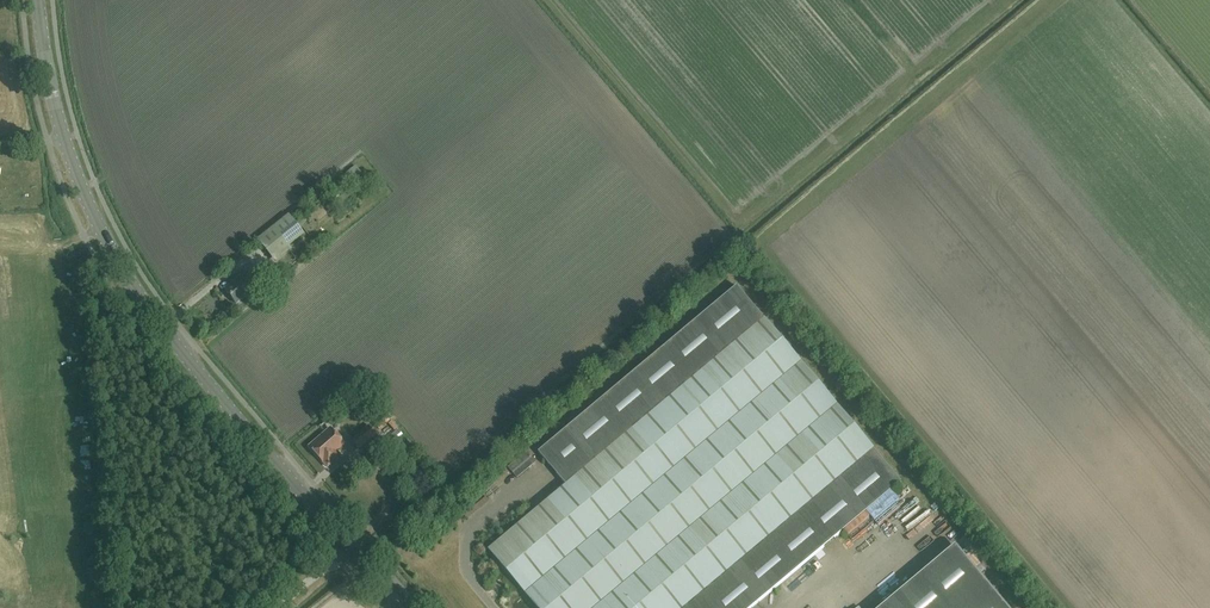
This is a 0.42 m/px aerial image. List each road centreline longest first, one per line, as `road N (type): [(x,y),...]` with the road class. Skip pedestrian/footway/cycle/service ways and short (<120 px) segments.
road 1 (secondary): [(401,607),(179,348),(123,269),(61,130),(38,0)]

